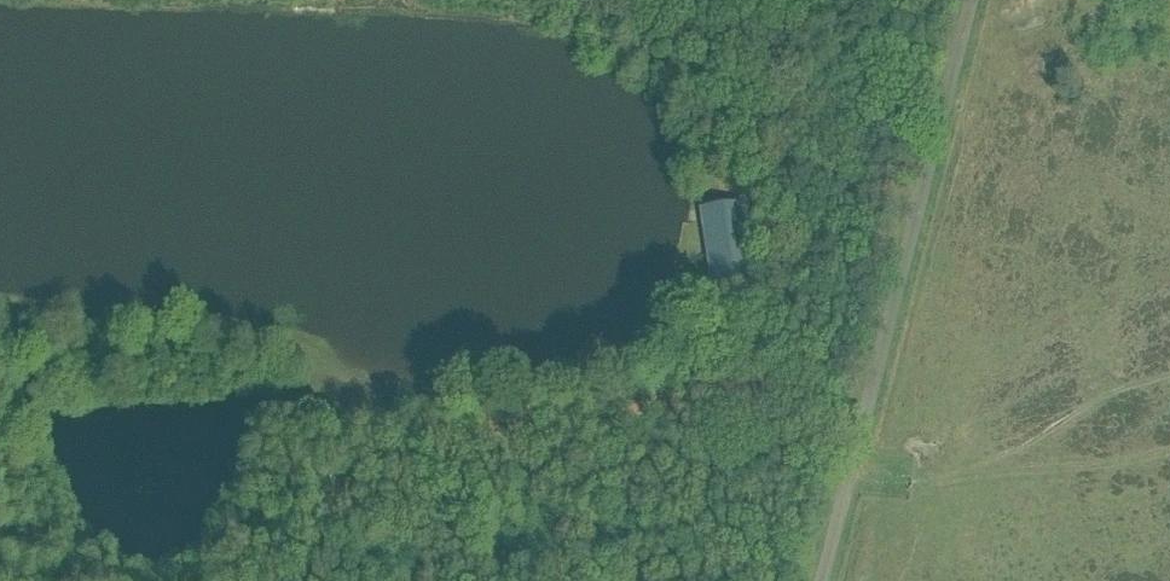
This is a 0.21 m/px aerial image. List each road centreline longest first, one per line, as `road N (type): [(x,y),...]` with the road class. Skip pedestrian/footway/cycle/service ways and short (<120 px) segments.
road 1 (unclassified): [(823,580),(971,0)]
road 2 (track): [(853,467),(777,407),(735,341),(723,282)]

